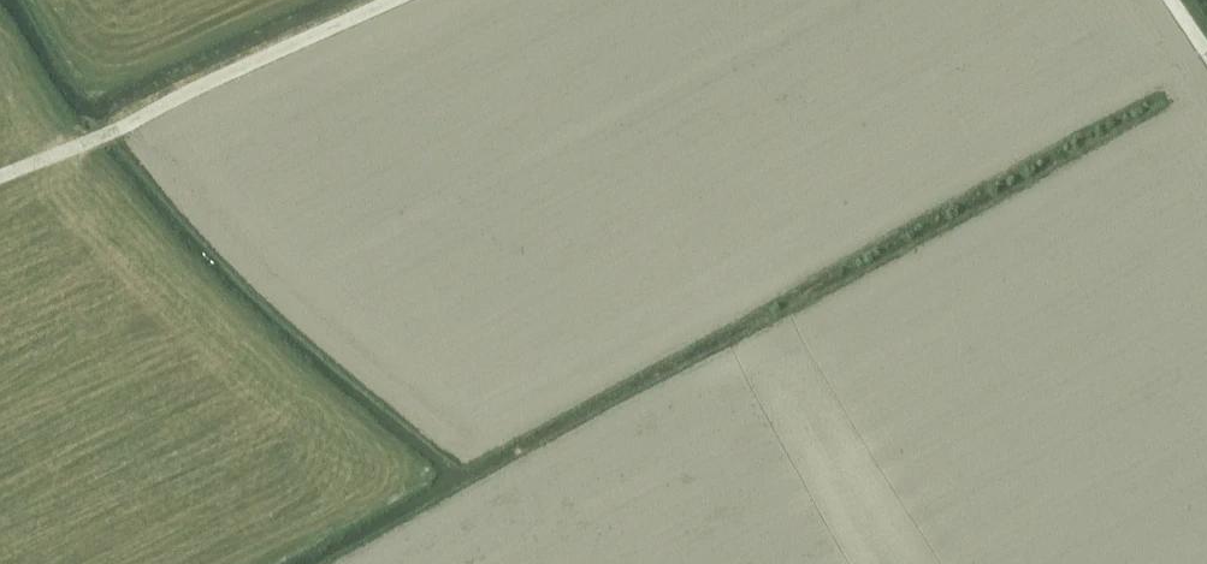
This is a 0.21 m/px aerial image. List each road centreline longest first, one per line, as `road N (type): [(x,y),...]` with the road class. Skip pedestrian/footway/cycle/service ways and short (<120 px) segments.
road 1 (track): [(0,178),(119,132),(395,0)]

